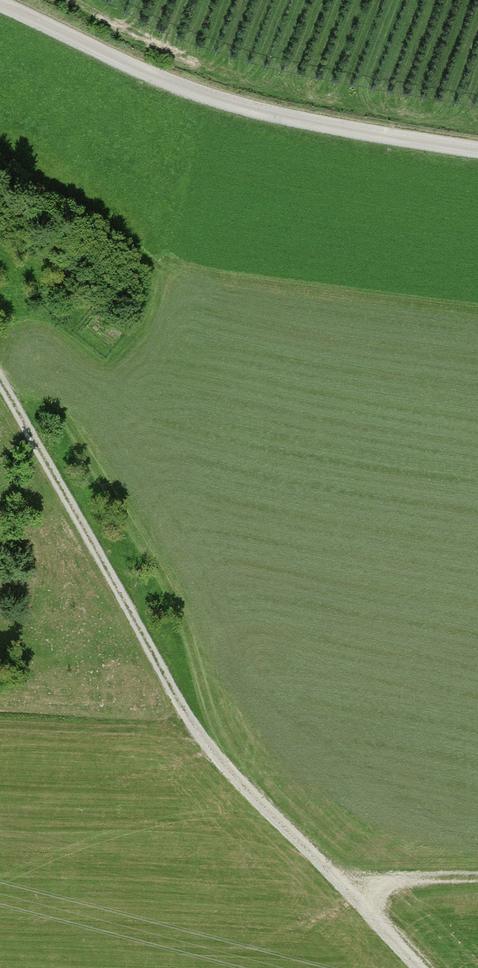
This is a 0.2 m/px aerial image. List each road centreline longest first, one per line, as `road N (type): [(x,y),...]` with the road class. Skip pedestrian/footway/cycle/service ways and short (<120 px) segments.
road 1 (track): [(0,386),(195,729),(349,887)]
road 2 (track): [(0,4),(189,91),(274,115),(477,149)]
road 3 (track): [(349,887),(477,878)]

